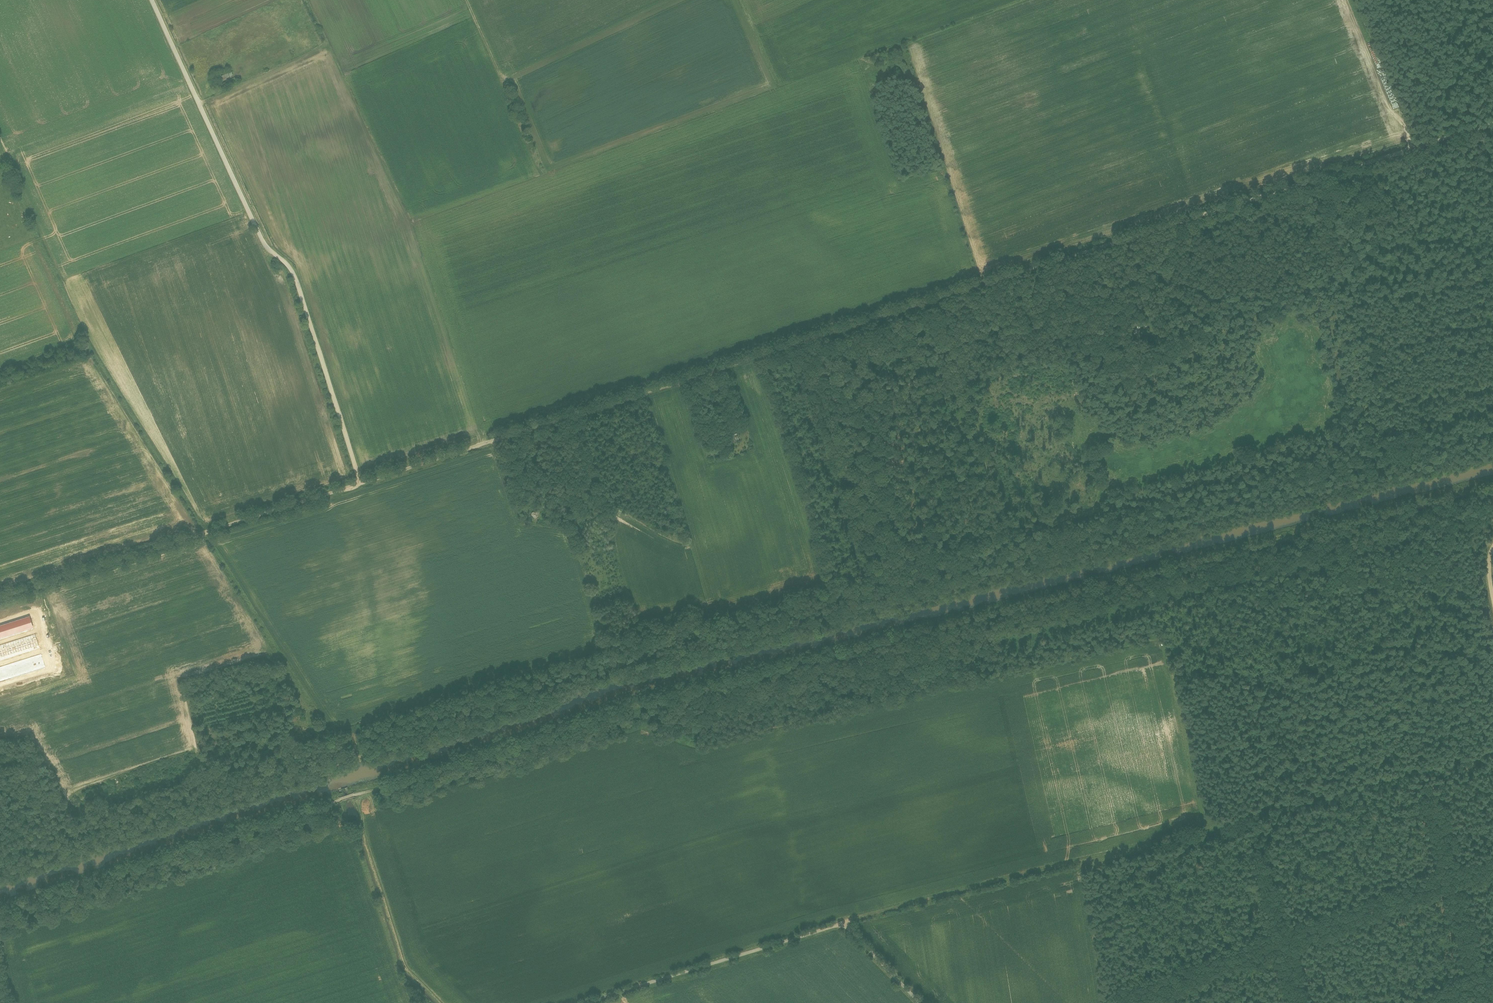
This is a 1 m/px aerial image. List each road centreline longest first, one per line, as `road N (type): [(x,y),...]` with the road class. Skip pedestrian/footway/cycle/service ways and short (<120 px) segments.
road 1 (unclassified): [(0,600),(1117,246)]
road 2 (track): [(151,0),(262,239),(295,275),(361,484)]
road 3 (track): [(845,923),(1160,838),(1194,836),(1219,817),(1270,802)]
road 4 (track): [(1117,246),(1492,123)]
road 5 (track): [(921,1002),(845,923),(589,1002)]

